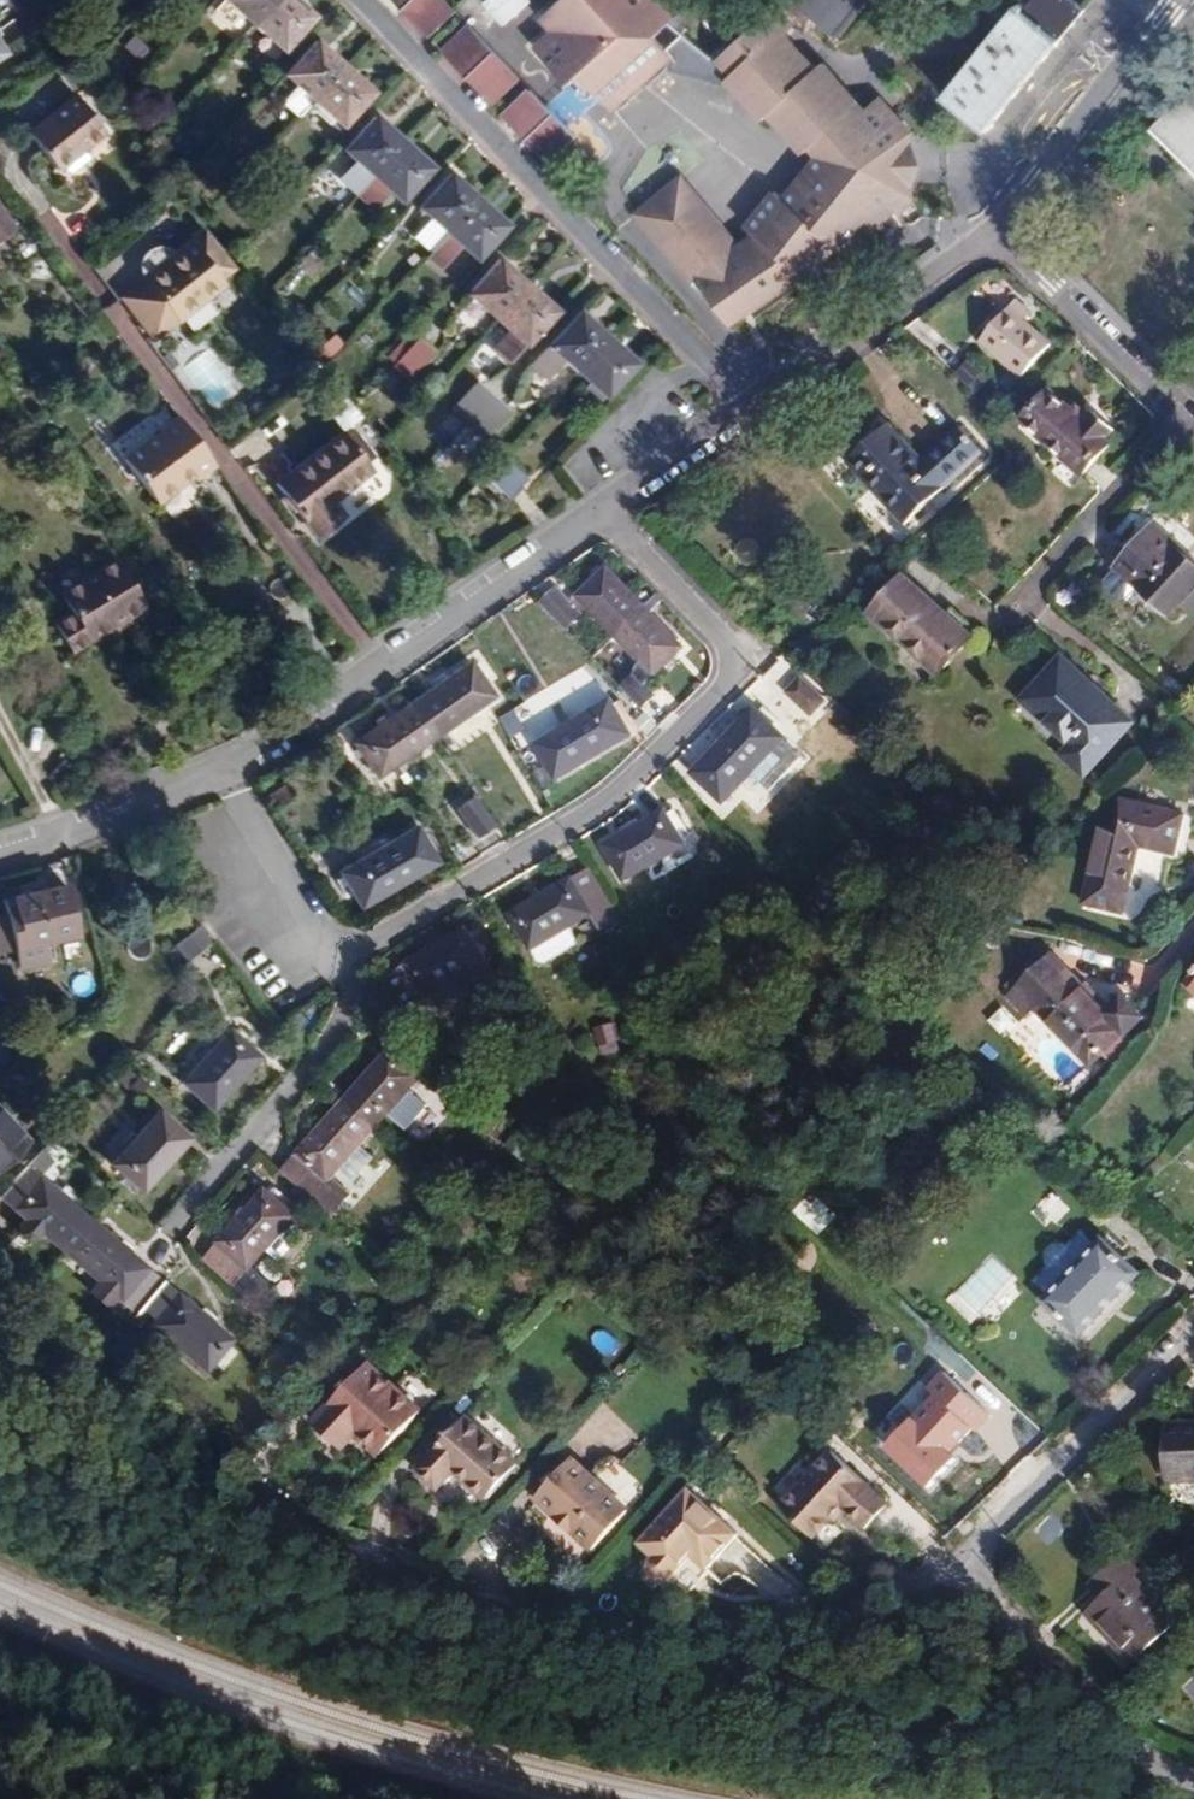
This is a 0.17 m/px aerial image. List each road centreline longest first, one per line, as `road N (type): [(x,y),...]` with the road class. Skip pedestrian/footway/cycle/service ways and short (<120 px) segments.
road 1 (residential): [(338,955),(613,796),(728,678),(727,642),(601,510)]
road 2 (residential): [(748,407),(364,0)]
road 3 (residential): [(228,771),(601,510)]
road 4 (residential): [(338,955),(351,997),(334,1049),(169,1226)]
road 5 (residential): [(1193,1322),(953,1562)]
road 6 (residential): [(748,407),(1000,231)]
road 7 (residential): [(1000,231),(1177,0)]
road 8 (residential): [(1193,417),(1000,231)]
road 9 (residential): [(0,852),(228,771)]
road 10 (residential): [(228,771),(338,955)]
road 11 (residential): [(601,510),(748,407)]

